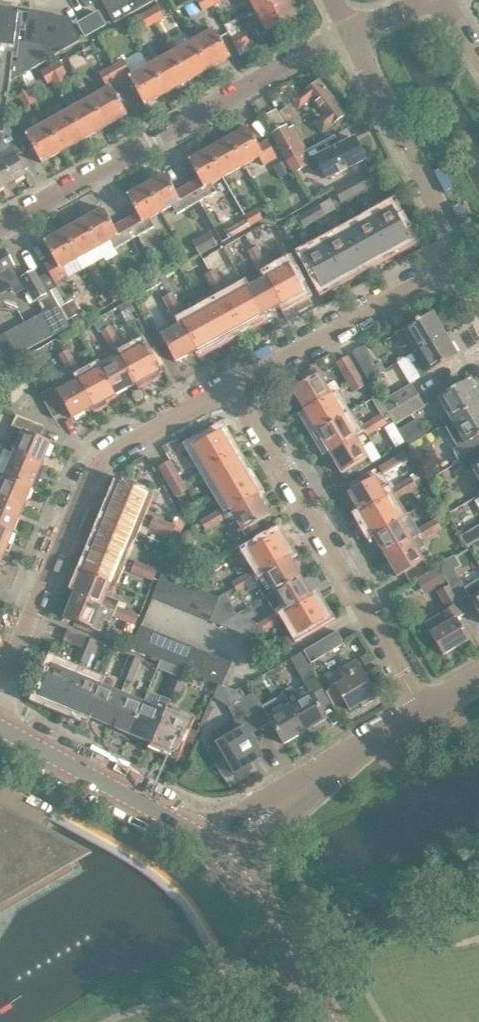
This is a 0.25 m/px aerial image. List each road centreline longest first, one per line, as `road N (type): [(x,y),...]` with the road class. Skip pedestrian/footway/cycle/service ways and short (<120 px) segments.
road 1 (residential): [(0,693),(91,467),(115,441),(235,386)]
road 2 (unclassified): [(0,221),(350,31)]
road 3 (residential): [(422,709),(235,386)]
road 4 (residential): [(235,386),(461,259)]
road 5 (residential): [(461,259),(350,31)]
road 6 (tertiary): [(218,853),(0,727)]
road 7 (unclassified): [(218,853),(306,782),(422,709)]
road 8 (tertiary): [(327,1021),(218,853)]

